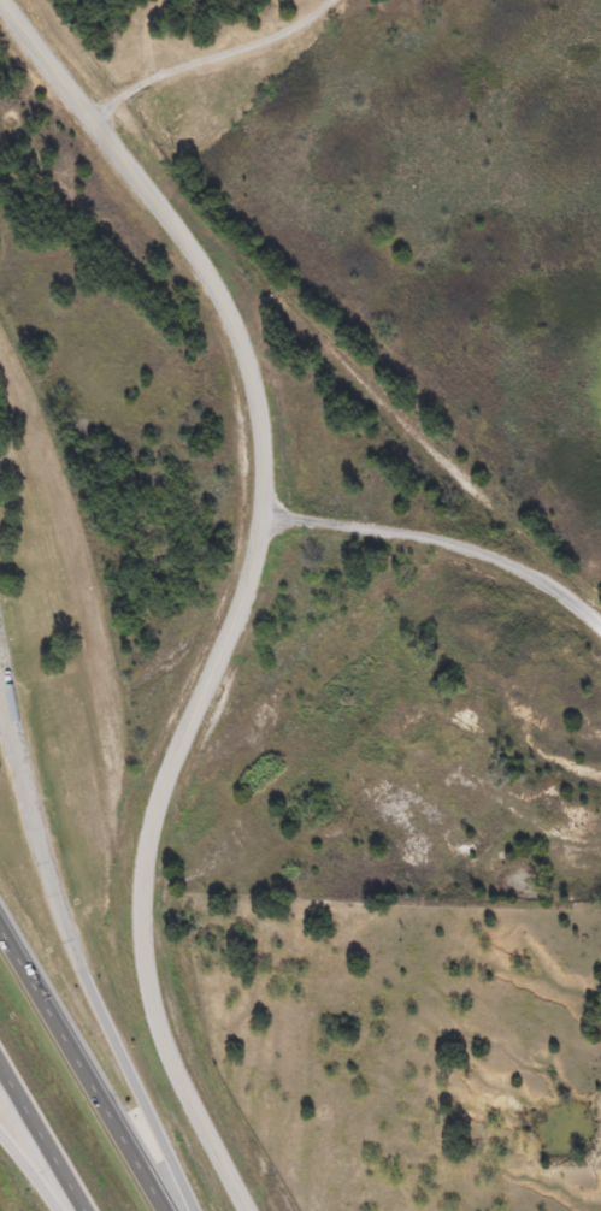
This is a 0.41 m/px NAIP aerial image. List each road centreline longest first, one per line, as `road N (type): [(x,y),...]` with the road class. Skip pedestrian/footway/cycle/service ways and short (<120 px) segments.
road 1 (tertiary): [(248,1210),(163,1045),(148,994),(139,893),(161,791),(255,548),(257,408),(216,289),(0,3)]
road 2 (motorway): [(197,1210),(101,1011),(46,869),(7,719)]
road 3 (residential): [(600,637),(577,612),(477,547),(259,516)]
road 4 (motorway): [(168,1210),(0,922)]
road 5 (motorway): [(0,1062),(86,1210)]

